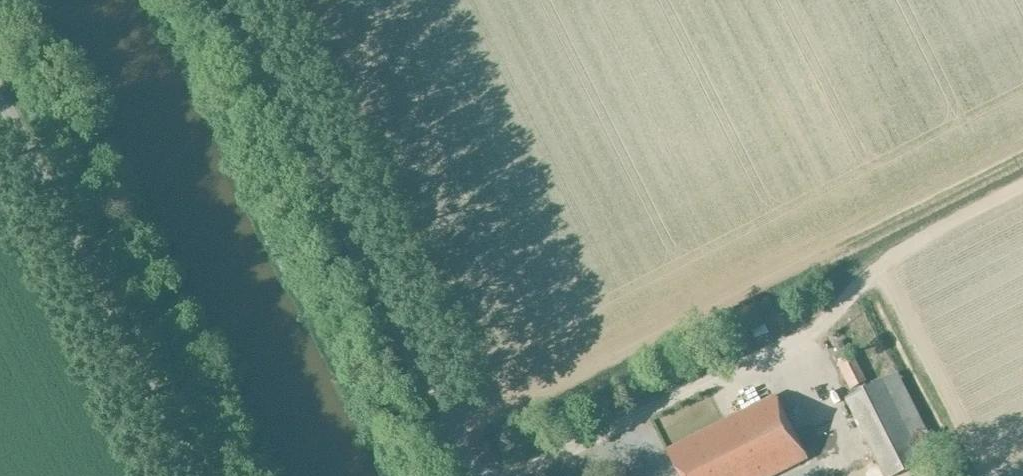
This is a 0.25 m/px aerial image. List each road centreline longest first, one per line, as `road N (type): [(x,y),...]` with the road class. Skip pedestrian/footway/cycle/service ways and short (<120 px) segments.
road 1 (unclassified): [(478,475),(236,0)]
road 2 (unclassified): [(193,475),(0,94)]

